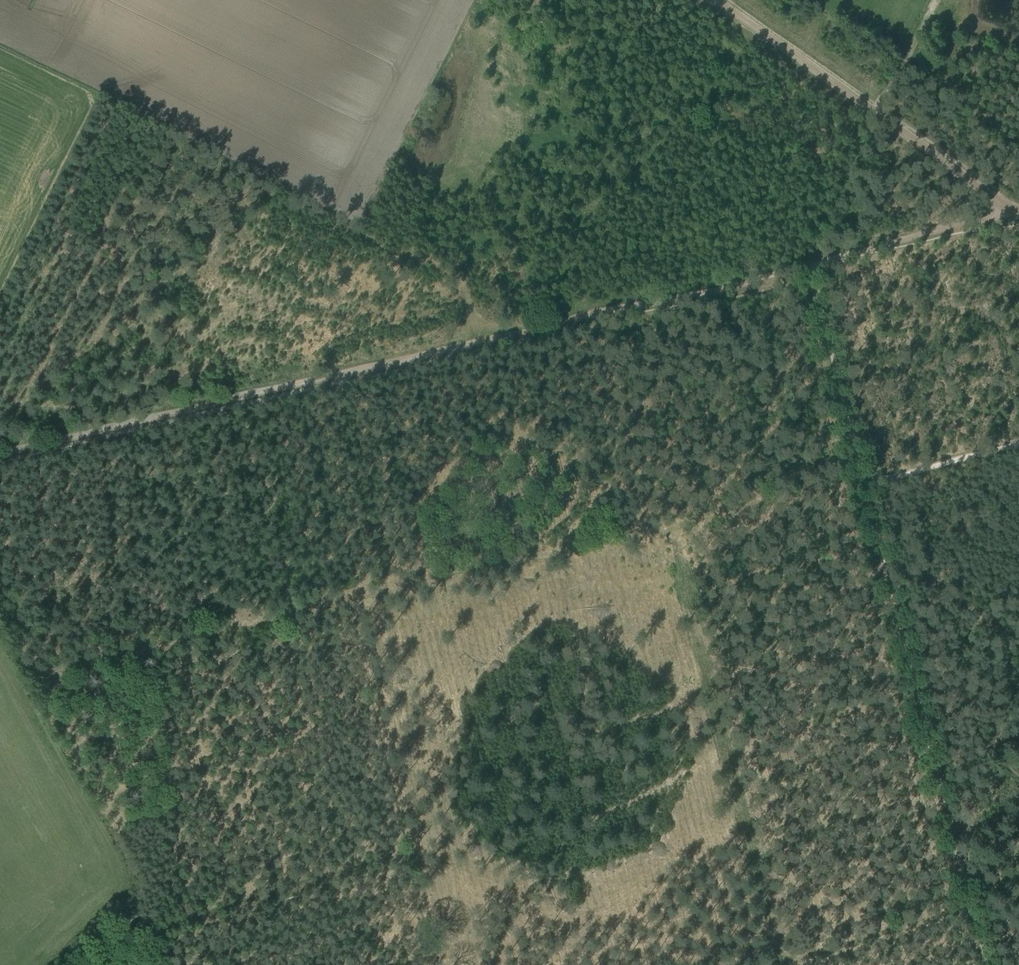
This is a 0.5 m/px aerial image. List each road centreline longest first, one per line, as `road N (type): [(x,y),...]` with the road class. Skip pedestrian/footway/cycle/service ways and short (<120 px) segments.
road 1 (track): [(0,450),(811,265)]
road 2 (track): [(988,964),(865,484)]
road 3 (track): [(1015,216),(720,0)]
road 4 (track): [(811,265),(1018,215)]
road 5 (track): [(865,484),(814,280)]
road 6 (track): [(865,484),(1018,447)]
road 7 (track): [(879,111),(935,0)]

